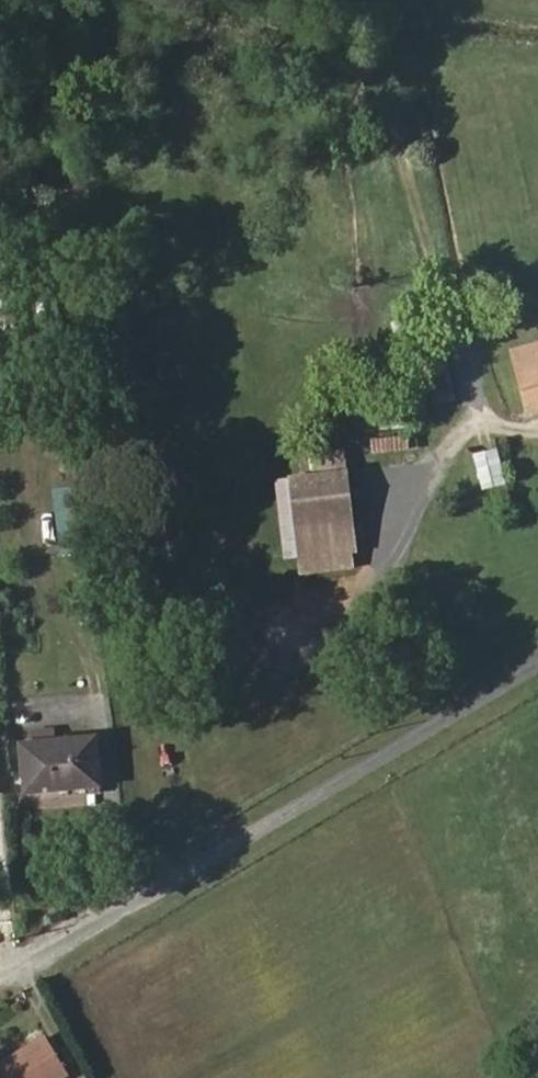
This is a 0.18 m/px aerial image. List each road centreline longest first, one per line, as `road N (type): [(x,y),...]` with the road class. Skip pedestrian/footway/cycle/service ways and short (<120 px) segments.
road 1 (residential): [(537,666),(0,981)]

